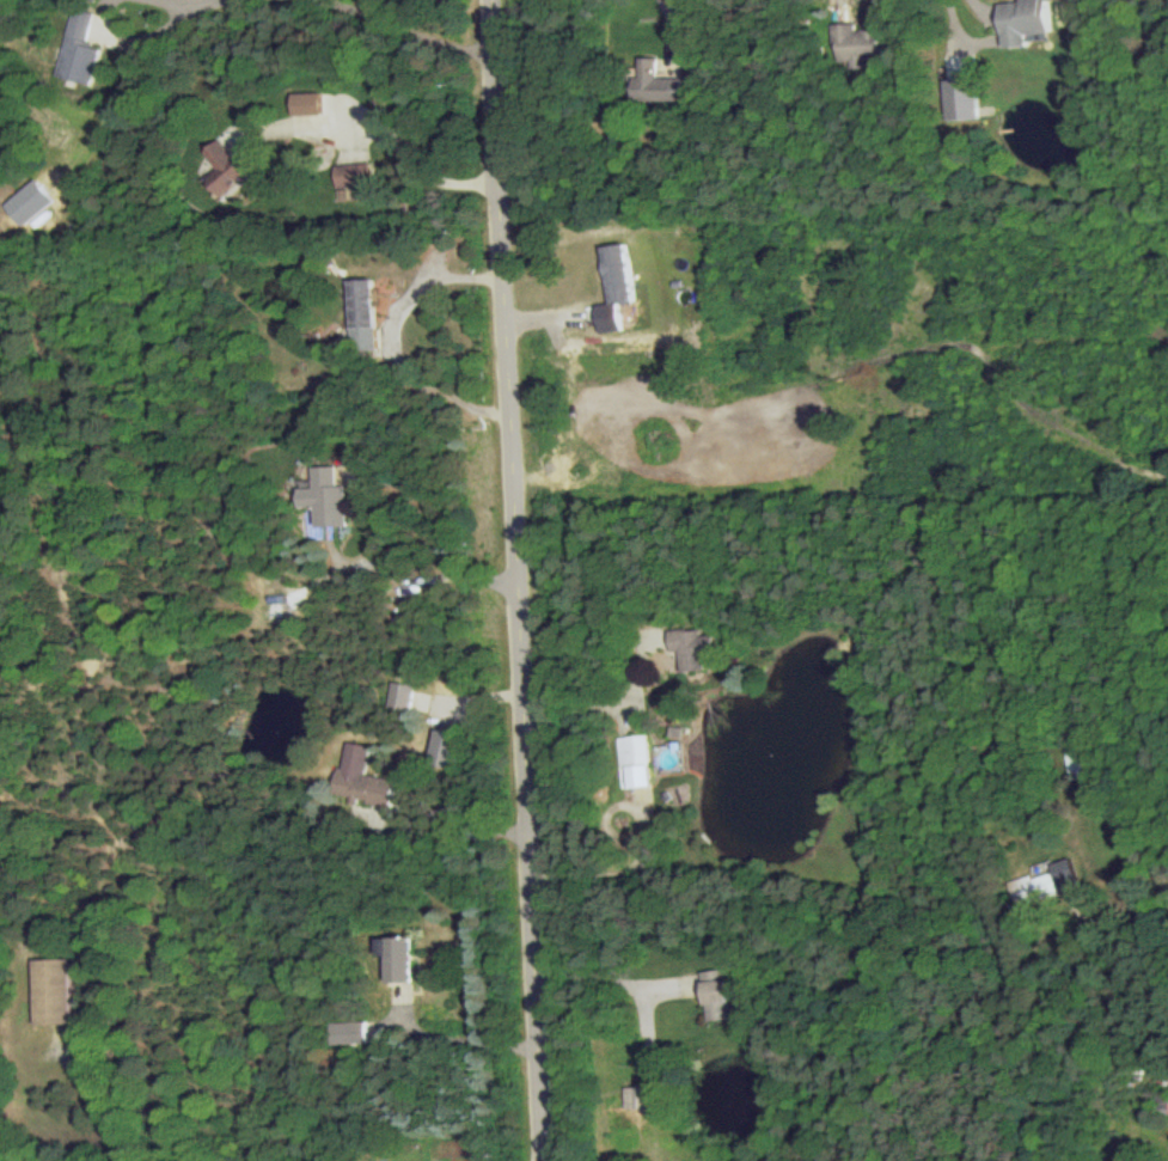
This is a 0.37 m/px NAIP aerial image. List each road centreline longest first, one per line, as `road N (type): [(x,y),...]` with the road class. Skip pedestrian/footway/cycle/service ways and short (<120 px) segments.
road 1 (residential): [(543,1160),(493,0)]

